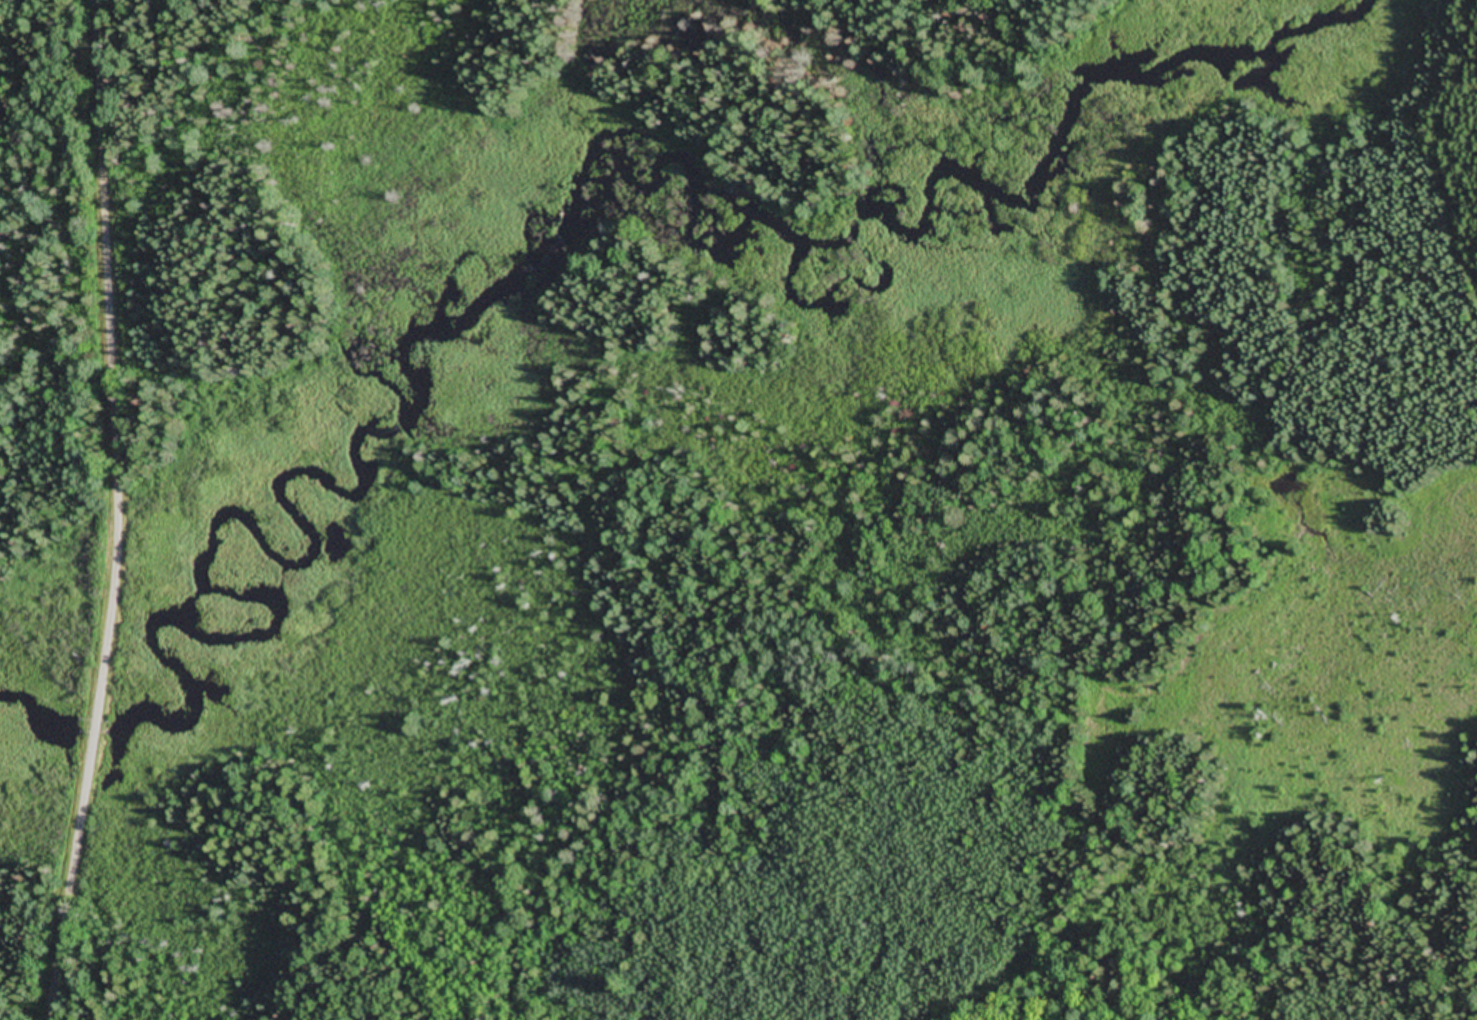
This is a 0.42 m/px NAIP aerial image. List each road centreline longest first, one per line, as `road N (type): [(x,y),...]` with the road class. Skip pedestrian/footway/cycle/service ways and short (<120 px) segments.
road 1 (residential): [(51,1019),(116,583),(93,0)]

